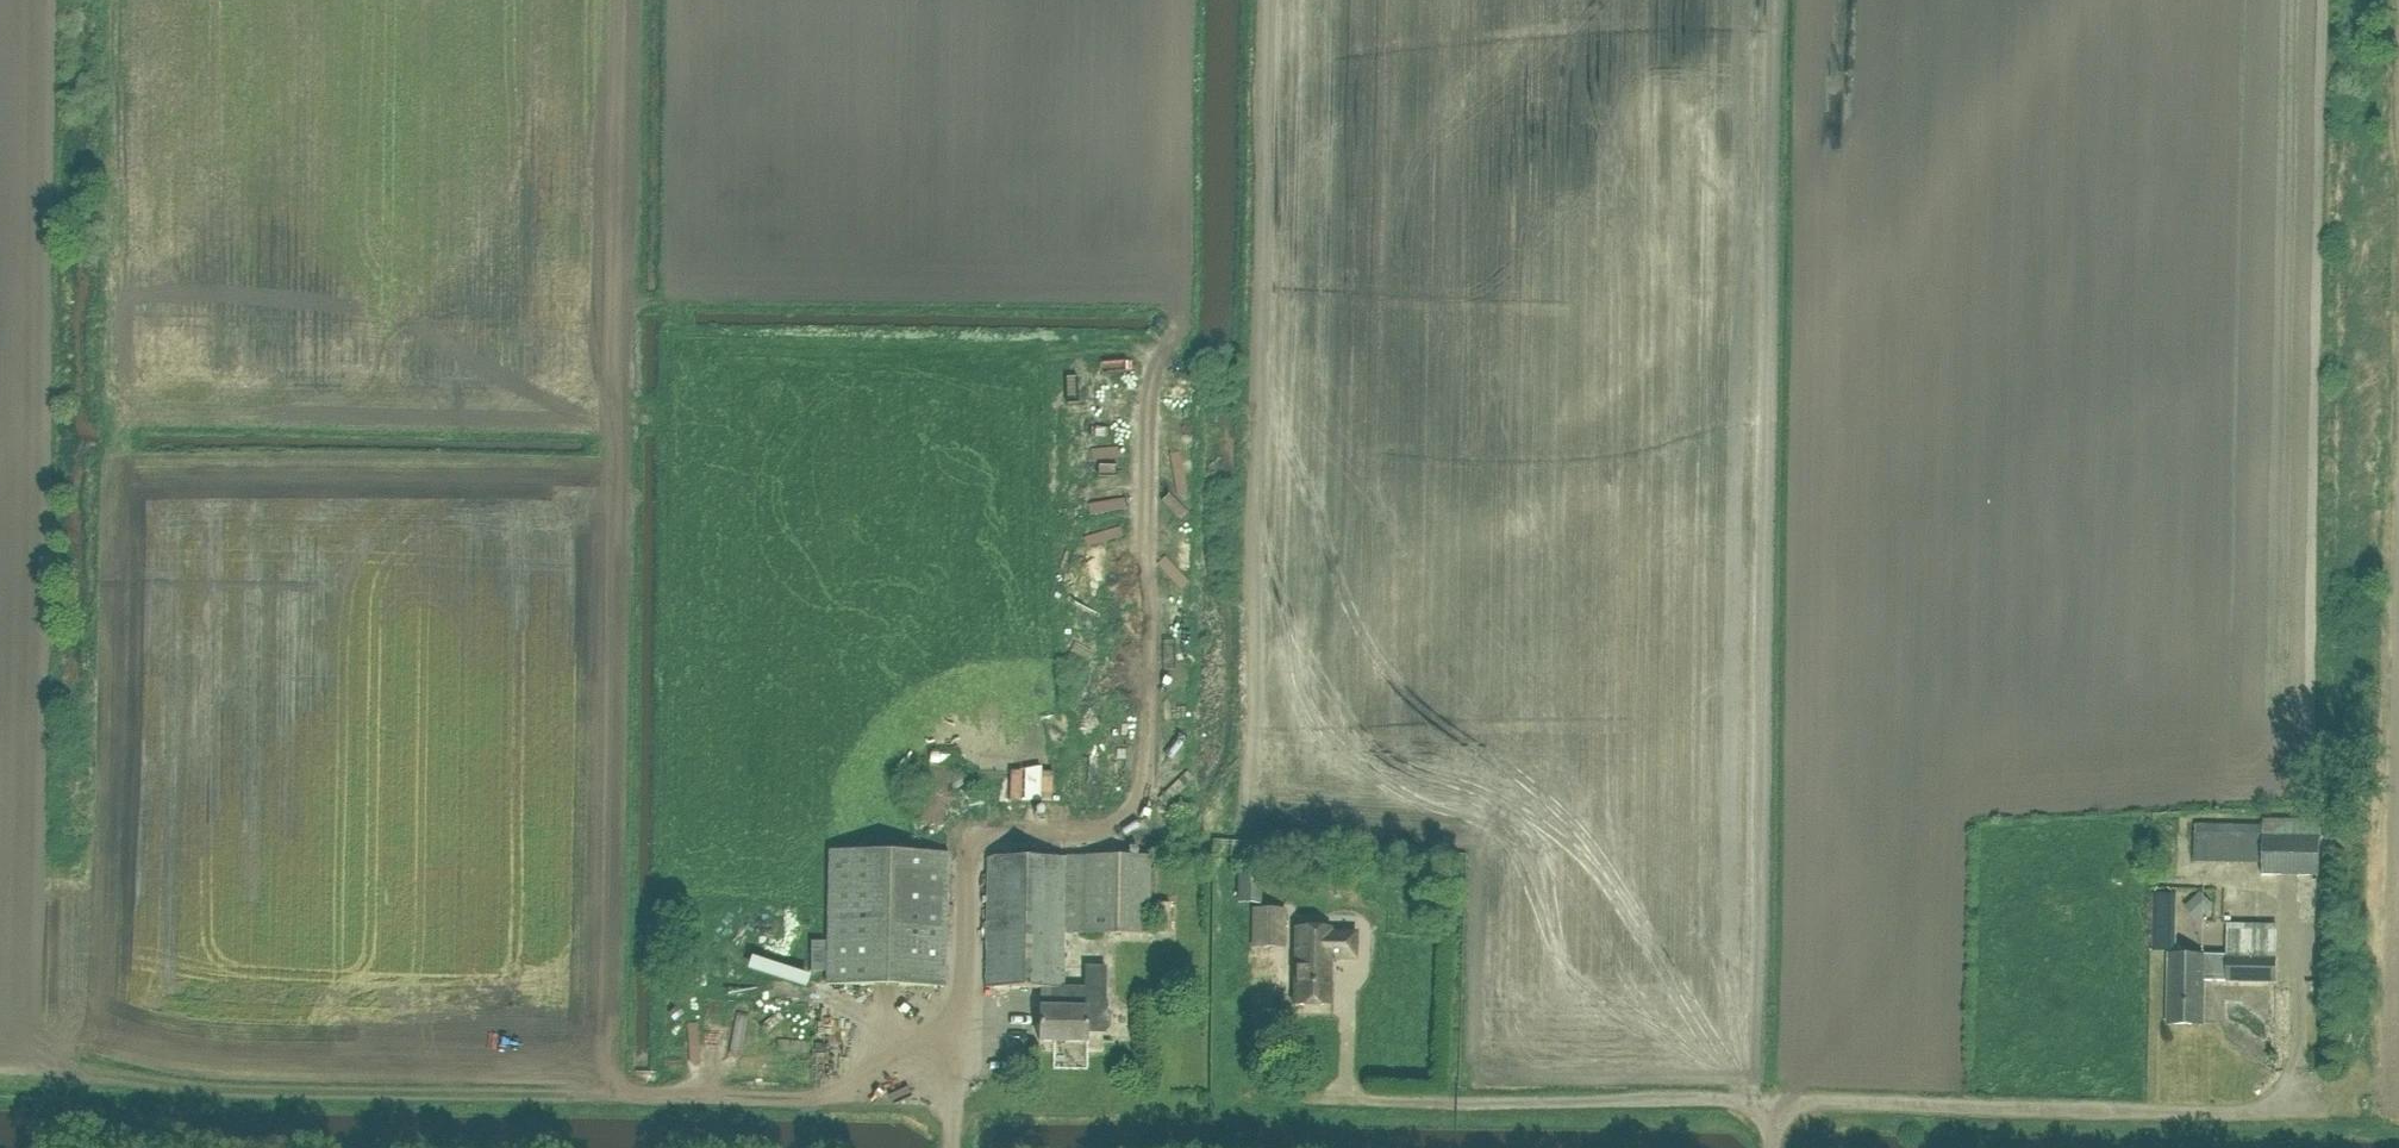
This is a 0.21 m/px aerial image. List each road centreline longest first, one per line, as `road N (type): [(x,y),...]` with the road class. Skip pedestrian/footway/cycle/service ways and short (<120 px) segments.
road 1 (residential): [(1773,1100),(1344,1100)]
road 2 (residential): [(2154,1112),(1773,1100)]

